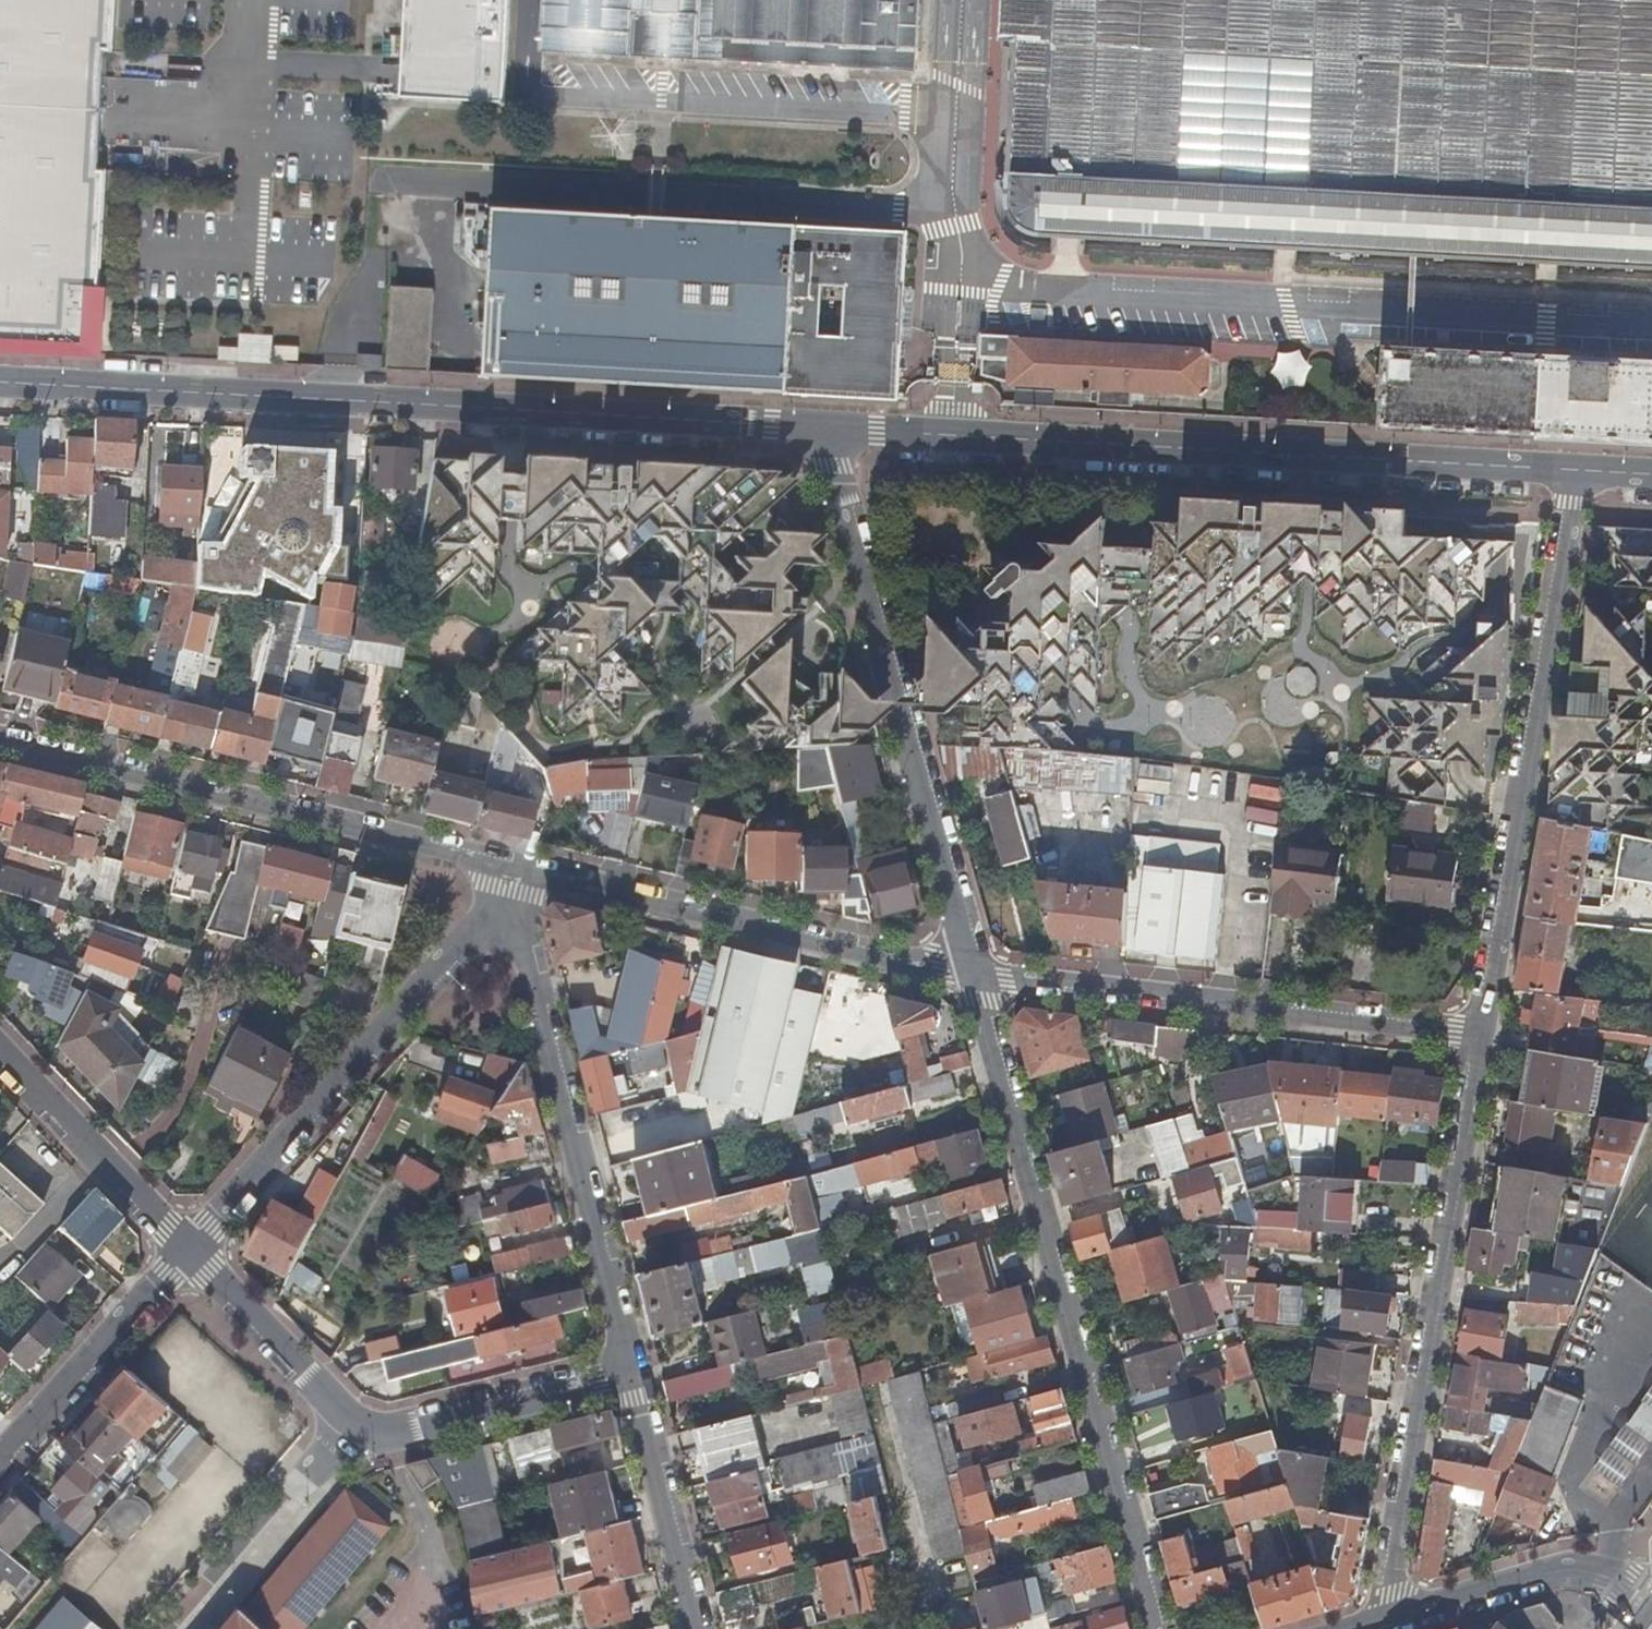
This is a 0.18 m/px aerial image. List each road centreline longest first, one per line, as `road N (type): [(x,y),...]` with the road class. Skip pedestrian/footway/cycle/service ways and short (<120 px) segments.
road 1 (tertiary): [(834,445),(0,383)]
road 2 (tertiary): [(1578,475),(834,445)]
road 3 (residential): [(969,977),(1148,1628)]
road 4 (residential): [(1385,1619),(1472,1036)]
road 5 (residential): [(1472,1036),(1578,475)]
road 6 (residential): [(834,445),(969,977)]
road 7 (residential): [(0,742),(509,869)]
road 8 (residential): [(632,1371),(382,1432),(345,1409),(189,1250)]
road 9 (residential): [(509,869),(632,1371)]
road 10 (residential): [(969,977),(1472,1036)]
road 11 (residential): [(189,1250),(468,940),(509,869)]
road 12 (residential): [(509,869),(969,977)]
road 13 (residential): [(0,1461),(189,1250)]
road 14 (residential): [(1385,1619),(1562,1566),(1621,1583),(1651,1604)]
road 15 (residential): [(189,1250),(0,1055)]
road 16 (residential): [(632,1371),(698,1628)]

